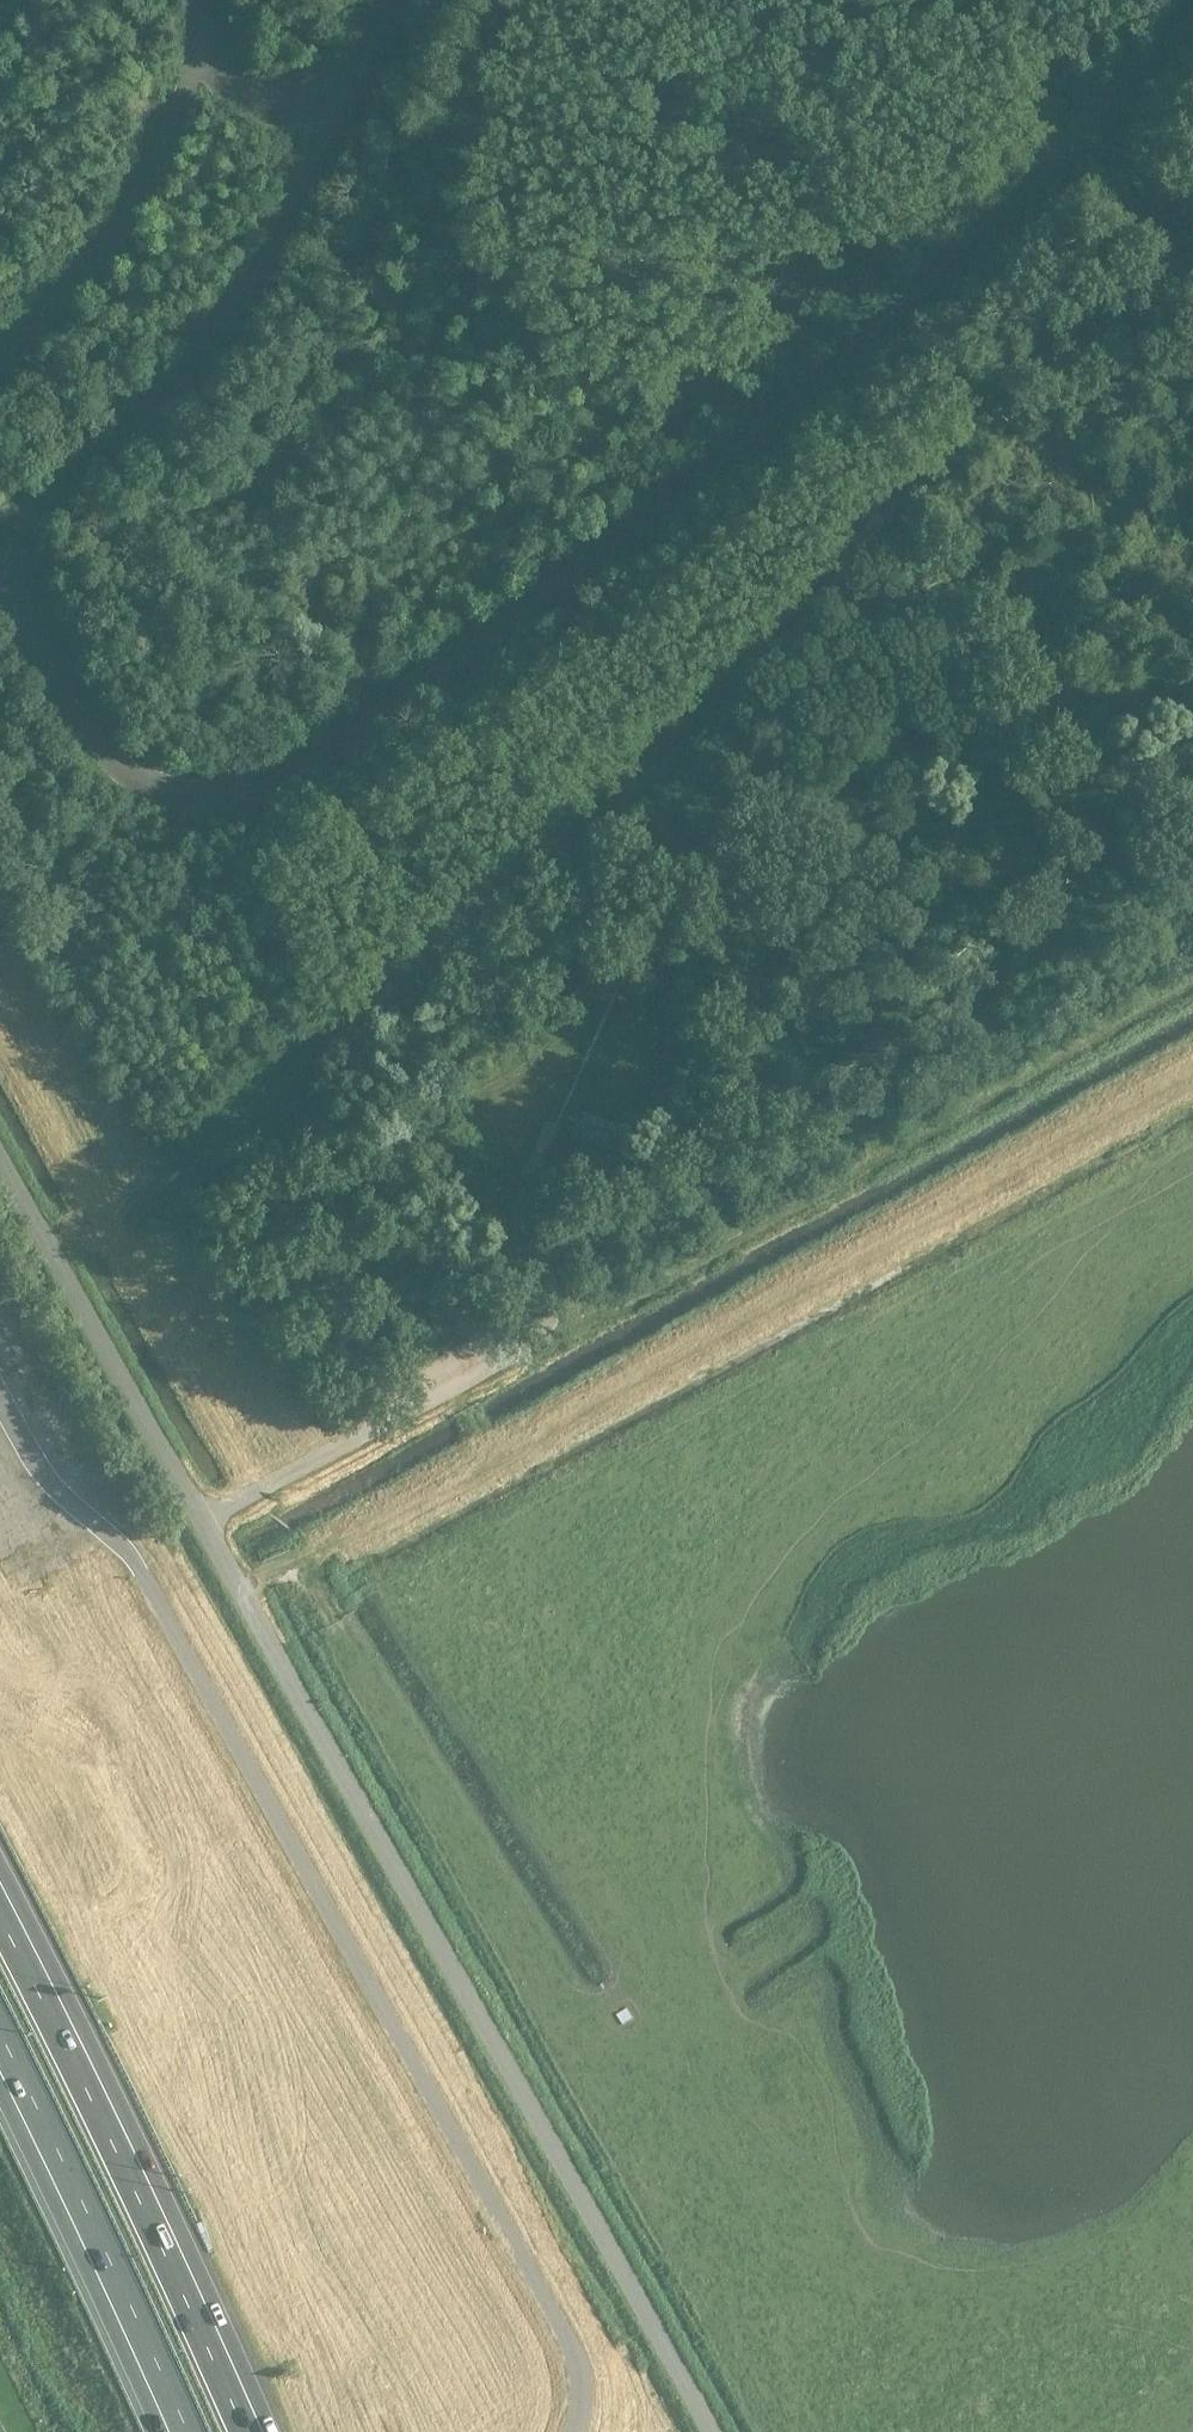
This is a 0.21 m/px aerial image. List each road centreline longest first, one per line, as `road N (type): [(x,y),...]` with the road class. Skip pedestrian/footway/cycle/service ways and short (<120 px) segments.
road 1 (tertiary): [(711,2431),(0,1156)]
road 2 (motorway): [(252,2431),(0,1899)]
road 3 (track): [(1192,766),(1080,812),(951,827),(838,821),(689,867)]
road 4 (motorway): [(0,2057),(177,2431)]
road 5 (track): [(300,1561),(361,1668)]

